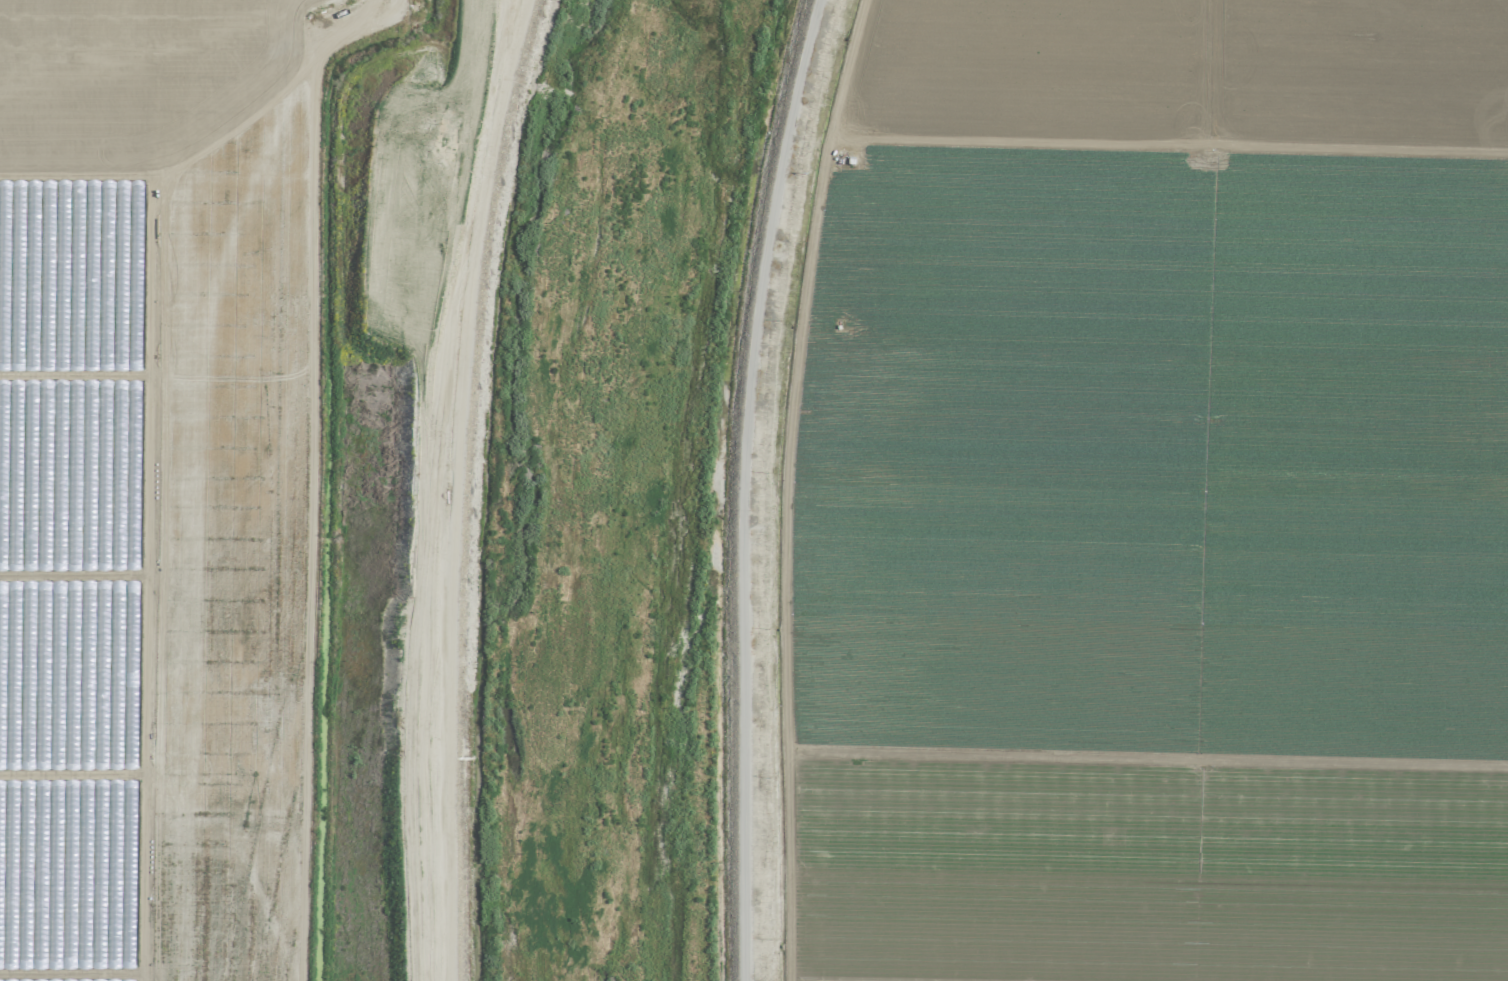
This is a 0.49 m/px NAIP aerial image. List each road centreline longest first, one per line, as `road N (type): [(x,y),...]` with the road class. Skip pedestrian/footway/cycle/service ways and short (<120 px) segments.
road 1 (residential): [(820,0),(746,331),(736,528),(737,980)]

